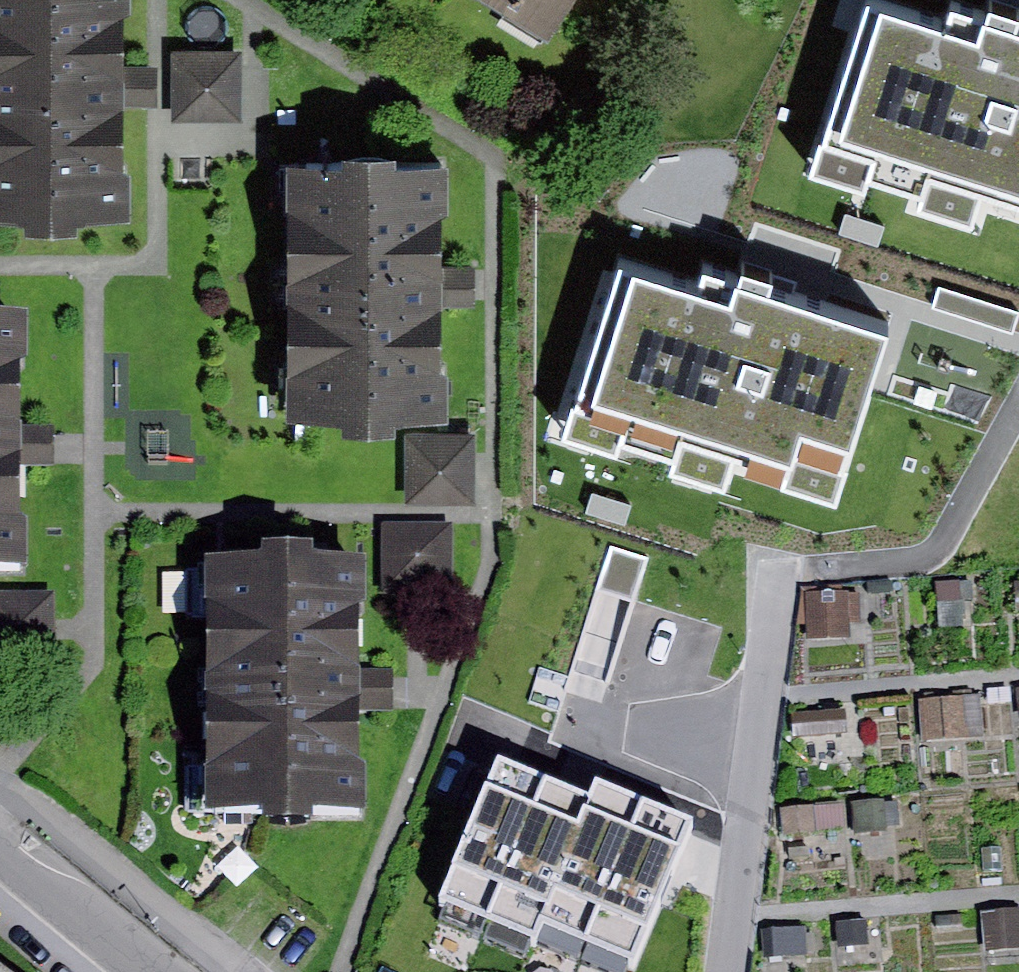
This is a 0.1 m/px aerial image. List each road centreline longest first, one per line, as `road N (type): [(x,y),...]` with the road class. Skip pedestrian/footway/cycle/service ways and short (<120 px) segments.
road 1 (residential): [(0,840),(154,971)]

